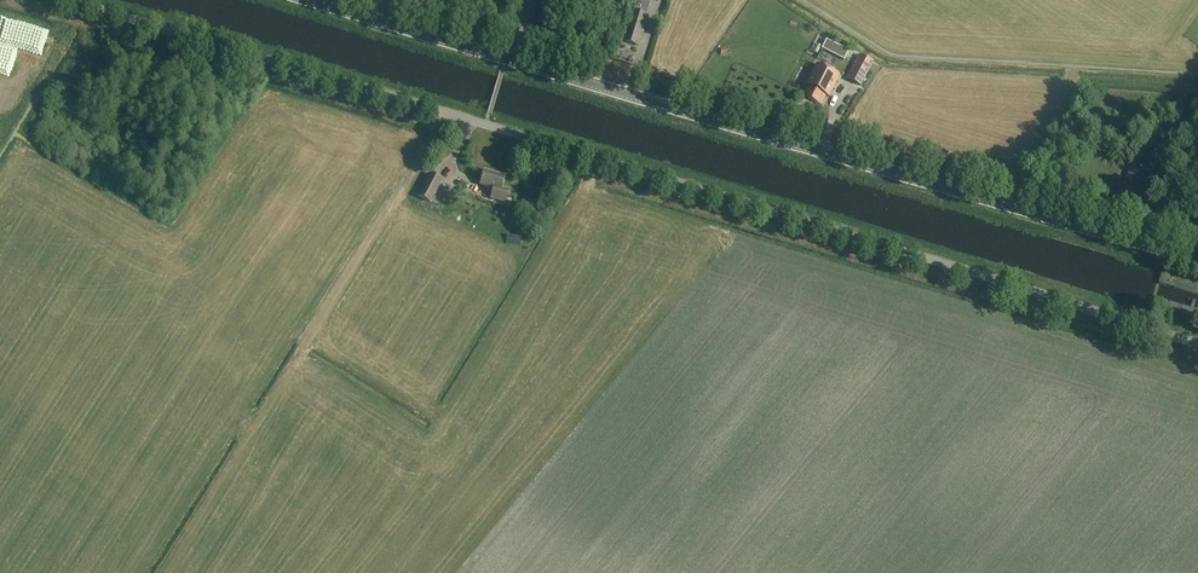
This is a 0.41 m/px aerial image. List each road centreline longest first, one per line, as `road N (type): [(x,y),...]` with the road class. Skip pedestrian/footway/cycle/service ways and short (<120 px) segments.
road 1 (unclassified): [(1197,342),(66,0)]
road 2 (tertiary): [(1197,260),(509,58)]
road 3 (tertiary): [(509,58),(314,0)]

